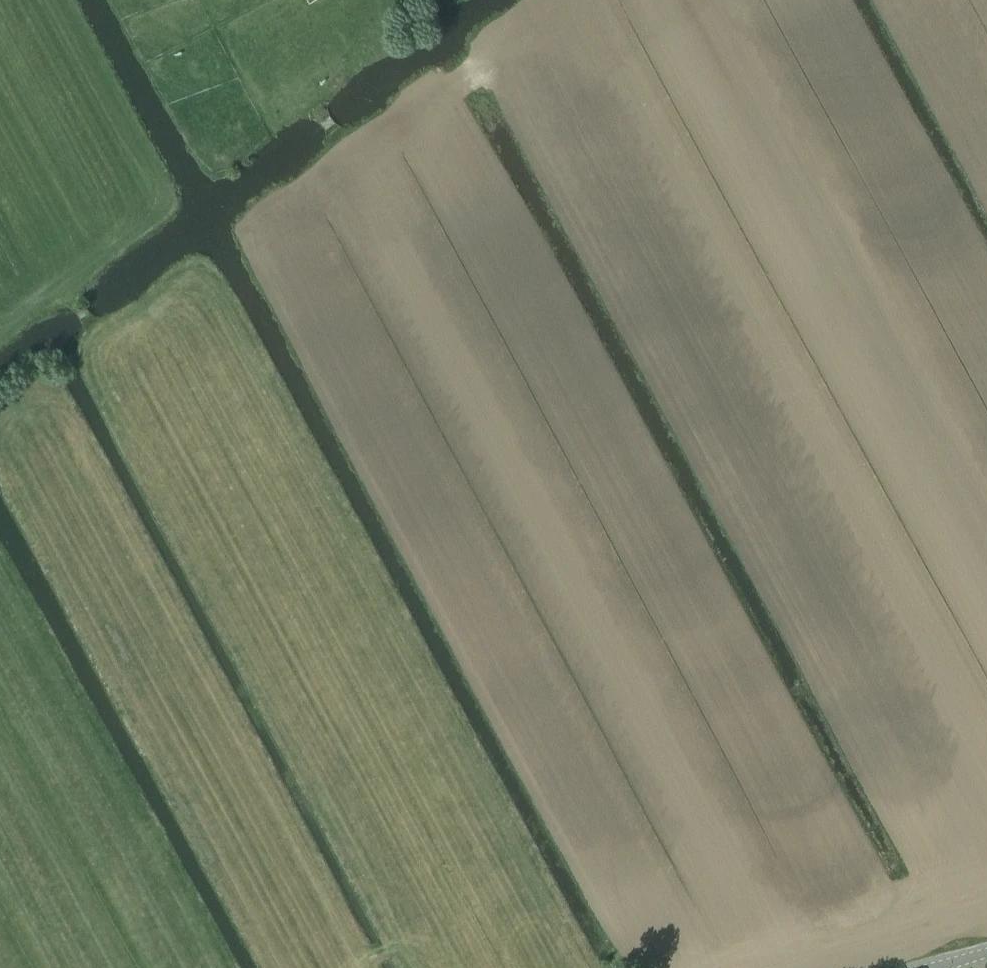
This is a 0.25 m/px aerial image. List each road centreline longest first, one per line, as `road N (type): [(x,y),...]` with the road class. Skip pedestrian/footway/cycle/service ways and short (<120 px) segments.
road 1 (track): [(986,339),(811,0)]

